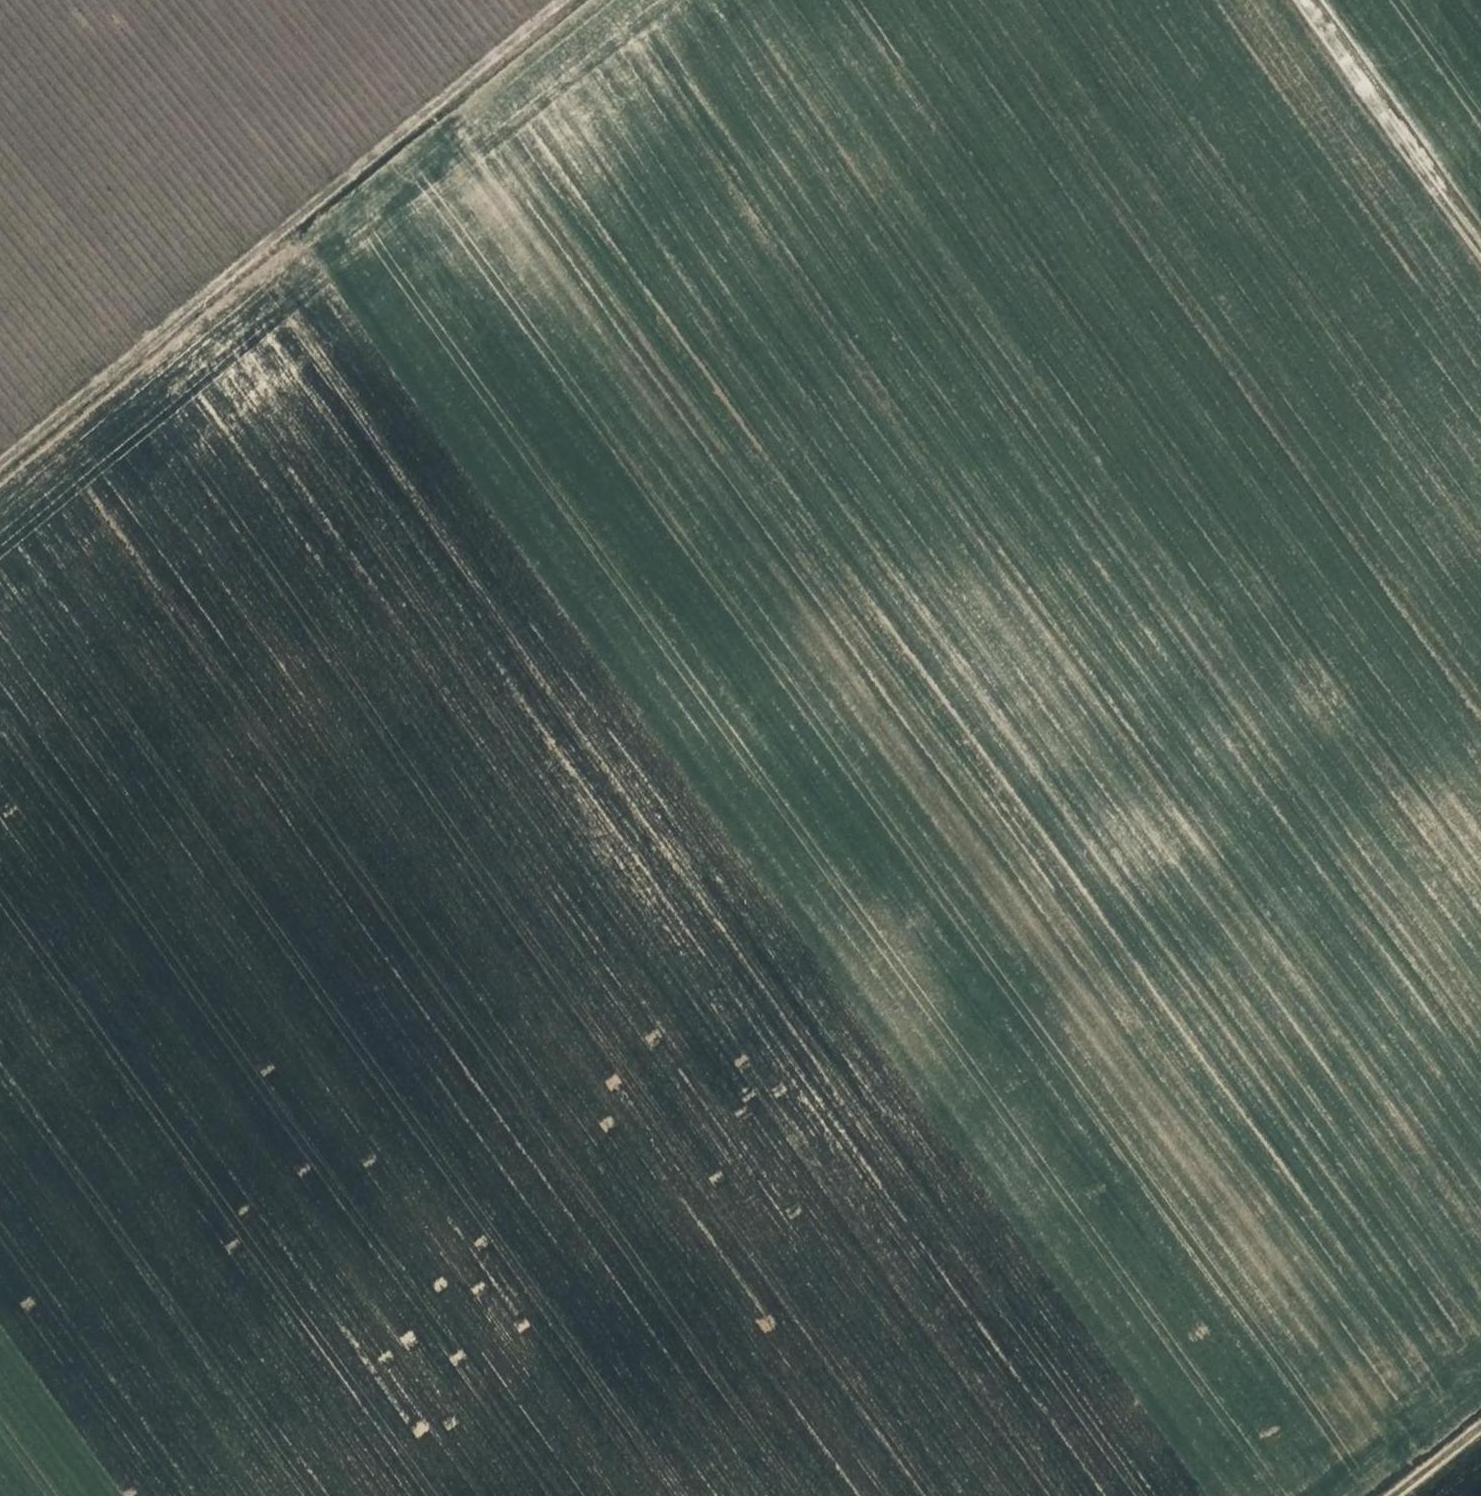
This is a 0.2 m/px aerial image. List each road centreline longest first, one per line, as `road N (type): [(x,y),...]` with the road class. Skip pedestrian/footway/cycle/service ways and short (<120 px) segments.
road 1 (track): [(566,0),(0,470)]
road 2 (track): [(1480,247),(1307,0)]
road 3 (track): [(1383,1495),(1480,1419)]

